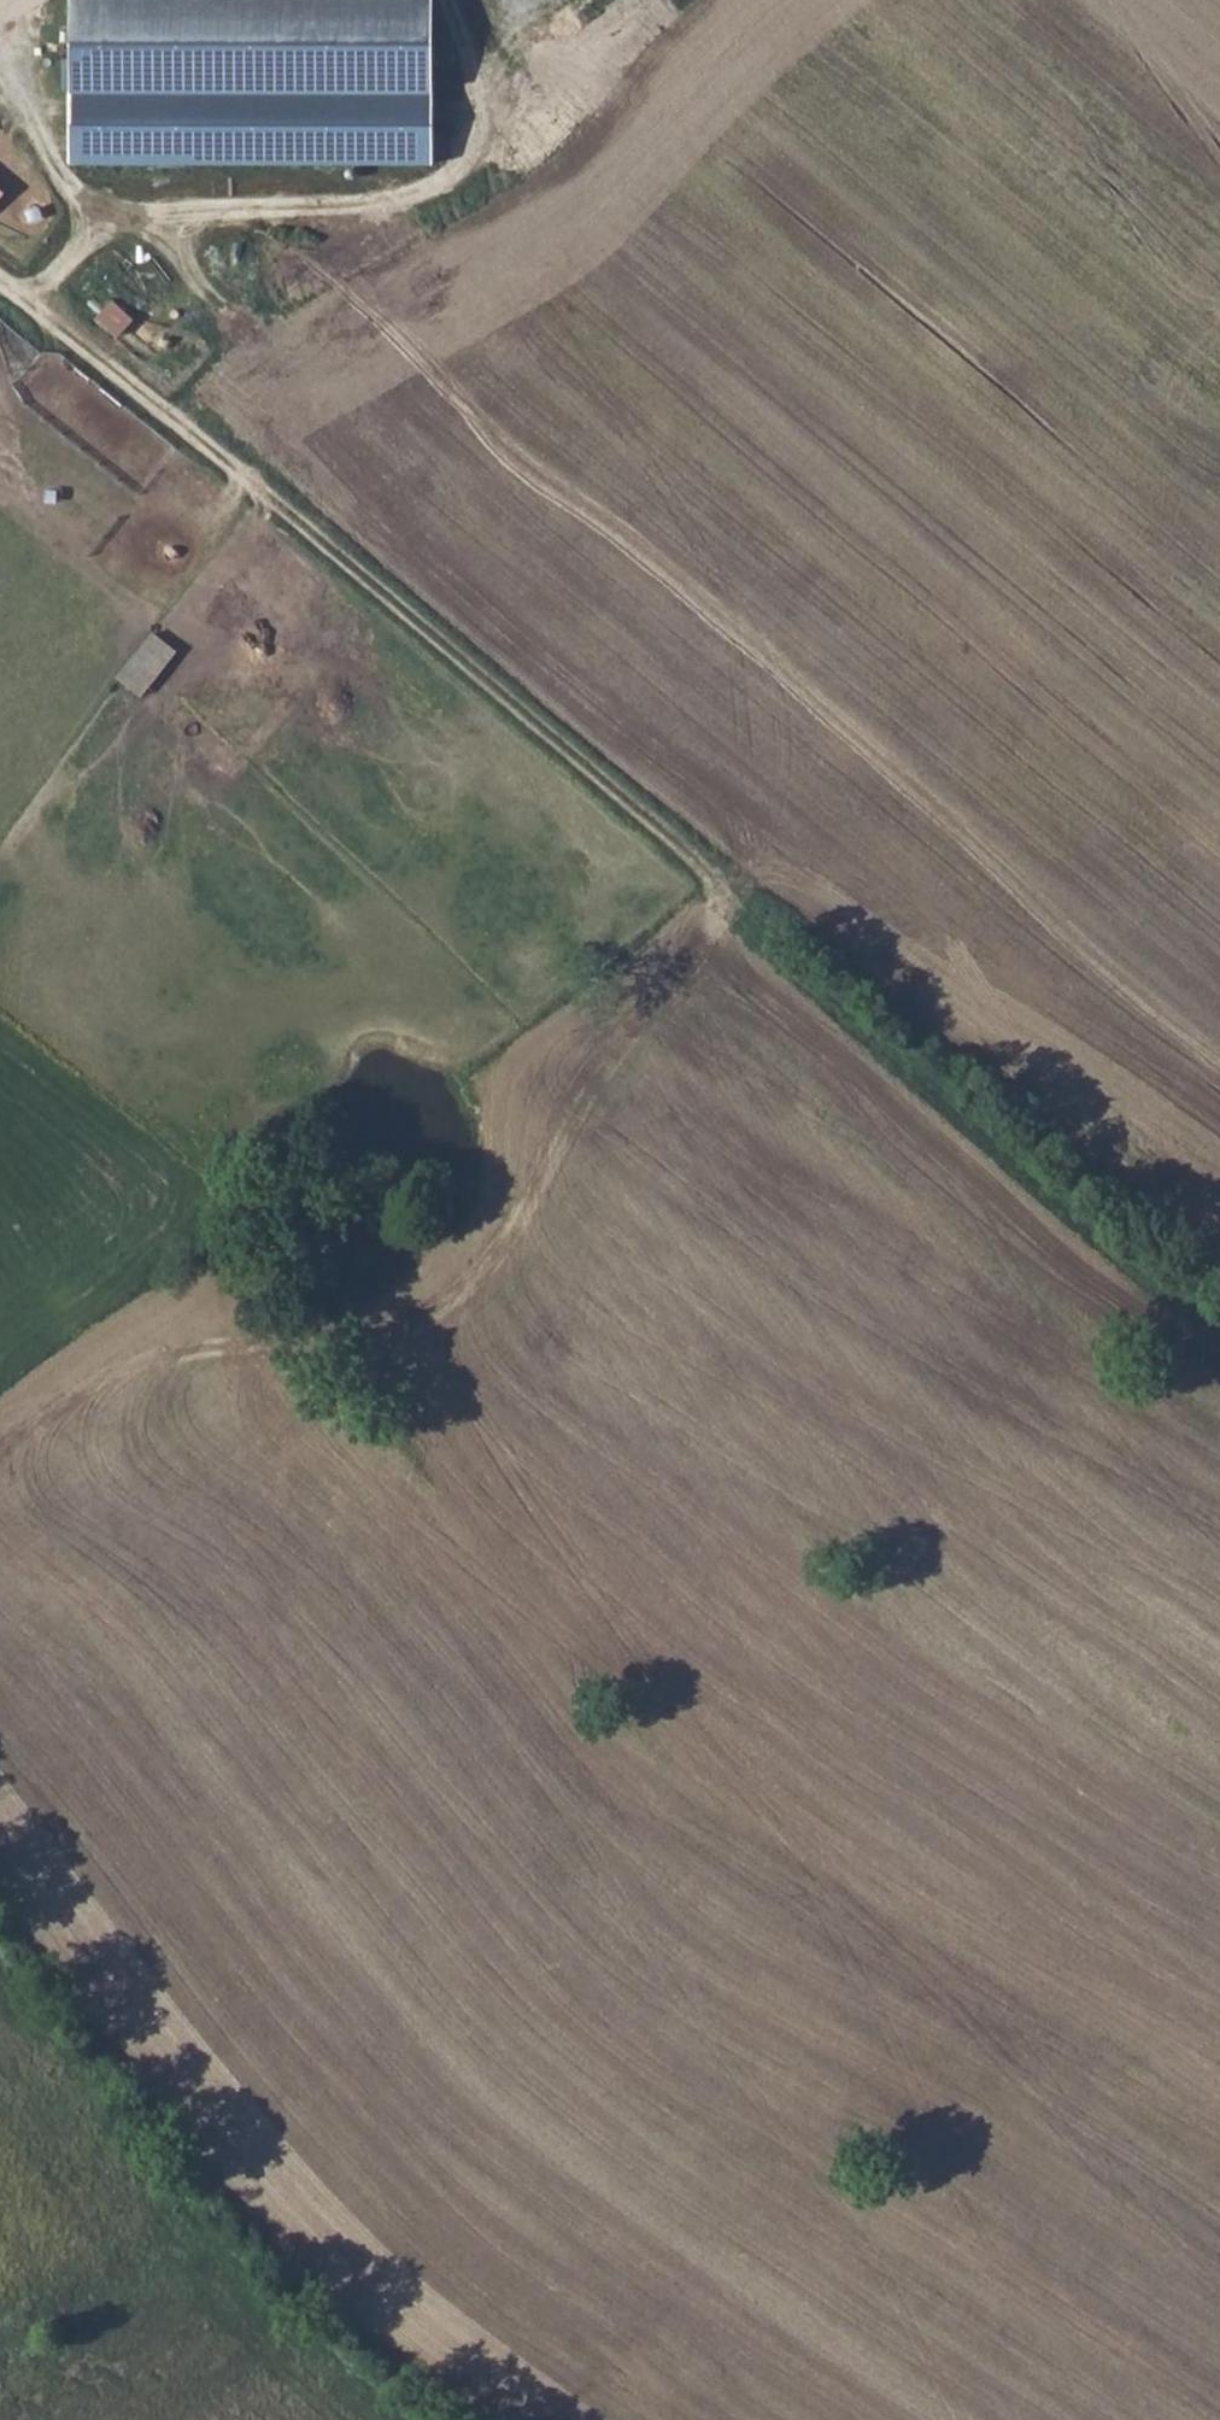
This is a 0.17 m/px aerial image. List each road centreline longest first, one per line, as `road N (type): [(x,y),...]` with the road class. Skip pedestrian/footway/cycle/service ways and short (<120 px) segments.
road 1 (track): [(0,281),(708,878)]

